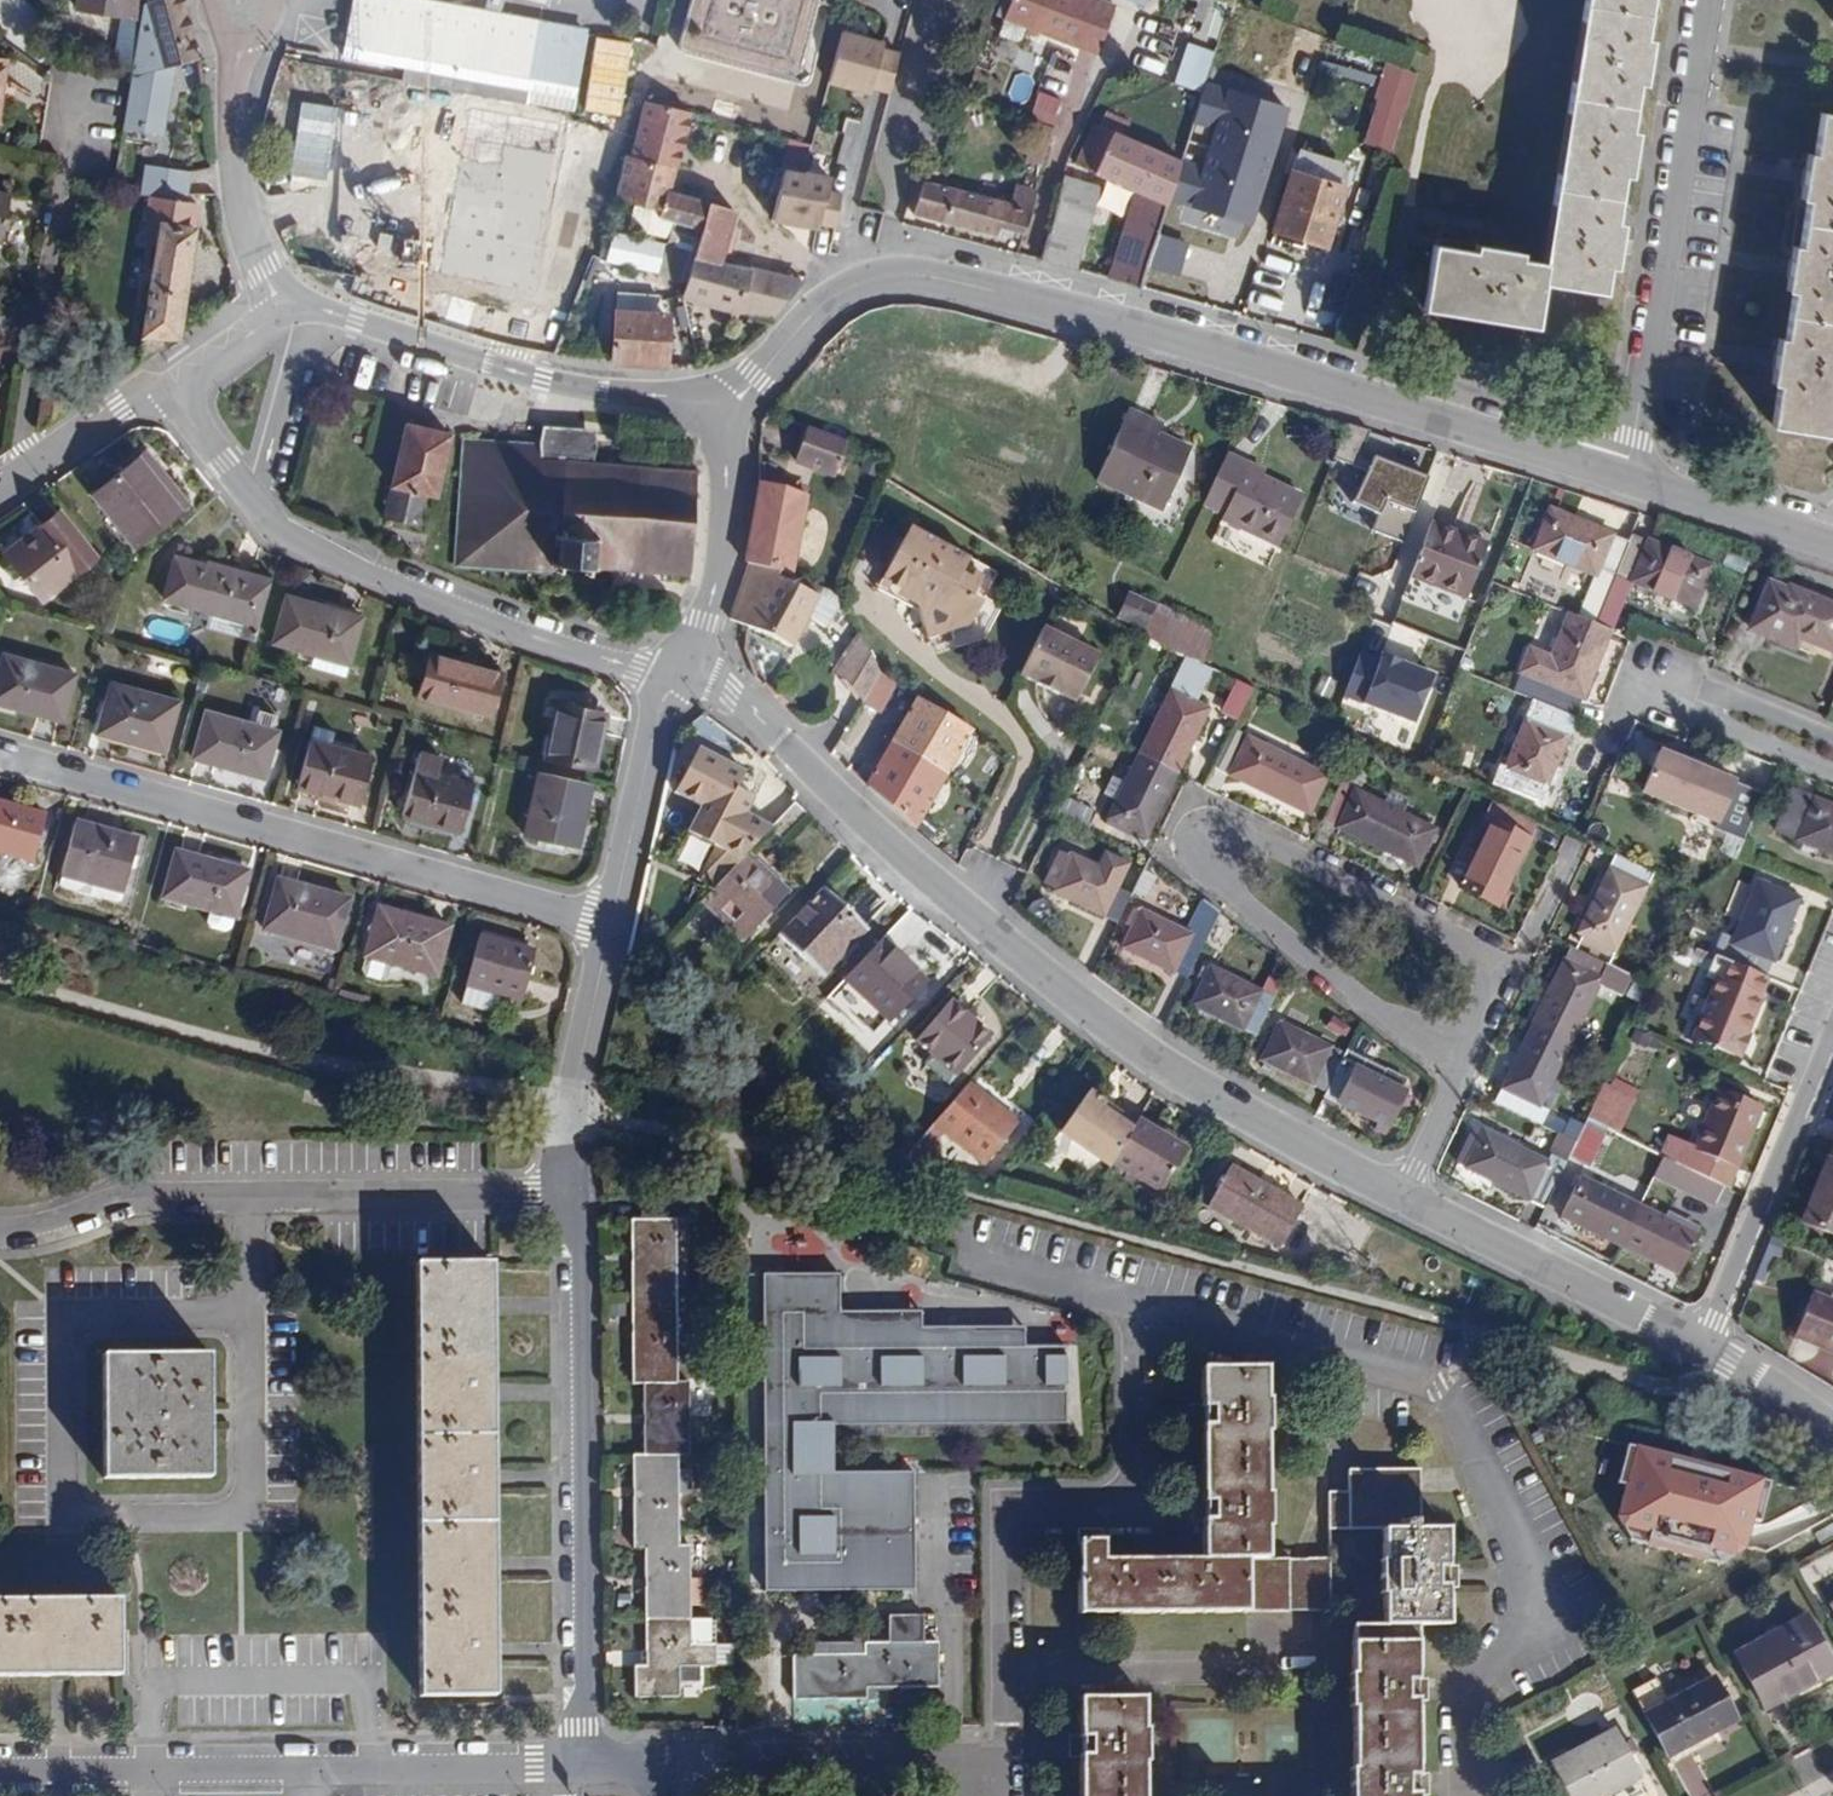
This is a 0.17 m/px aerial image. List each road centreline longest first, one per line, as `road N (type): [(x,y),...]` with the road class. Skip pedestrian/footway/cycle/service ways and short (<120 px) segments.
road 1 (residential): [(725,389),(830,300),(913,275),(1009,293),(1627,477)]
road 2 (residential): [(678,674),(729,695),(912,859),(1174,1074),(1407,1199)]
road 3 (residential): [(1513,974),(1238,833),(1218,830),(1201,842),(1205,877),(1457,1081)]
road 4 (residential): [(606,918),(0,750)]
road 5 (residential): [(0,1771),(582,1762)]
road 6 (residential): [(0,1238),(146,1201),(565,1194)]
road 7 (residential): [(582,1762),(565,1194)]
road 8 (residential): [(1627,477),(1702,0)]
road 9 (residential): [(254,506),(278,532),(526,631),(678,674)]
road 10 (residential): [(725,389),(539,367),(354,309),(308,305)]
road 11 (residential): [(1832,772),(1653,703),(1665,674),(1832,741)]
road 12 (residential): [(1832,1038),(1705,1345)]
road 13 (residential): [(1407,1199),(1705,1345)]
road 14 (residential): [(242,38),(229,98),(233,155),(262,271),(273,291),(308,305)]
road 15 (residential): [(678,674),(702,620),(728,513),(725,389)]
road 16 (residential): [(565,1194),(566,1093),(606,918)]
road 17 (residential): [(606,918),(678,674)]
road 18 (residential): [(1627,477),(1832,544)]
road 19 (residential): [(308,305),(254,506)]
road 20 (residential): [(0,491),(176,380)]
road 21 (residential): [(1705,1345),(1832,1434)]
road 22 (residential): [(308,305),(176,380)]
road 23 (residential): [(176,380),(254,506)]
road 24 (residential): [(1513,974),(1574,842)]
road 25 (residential): [(1407,1199),(1457,1081)]
road 26 (residential): [(1457,1081),(1513,974)]

